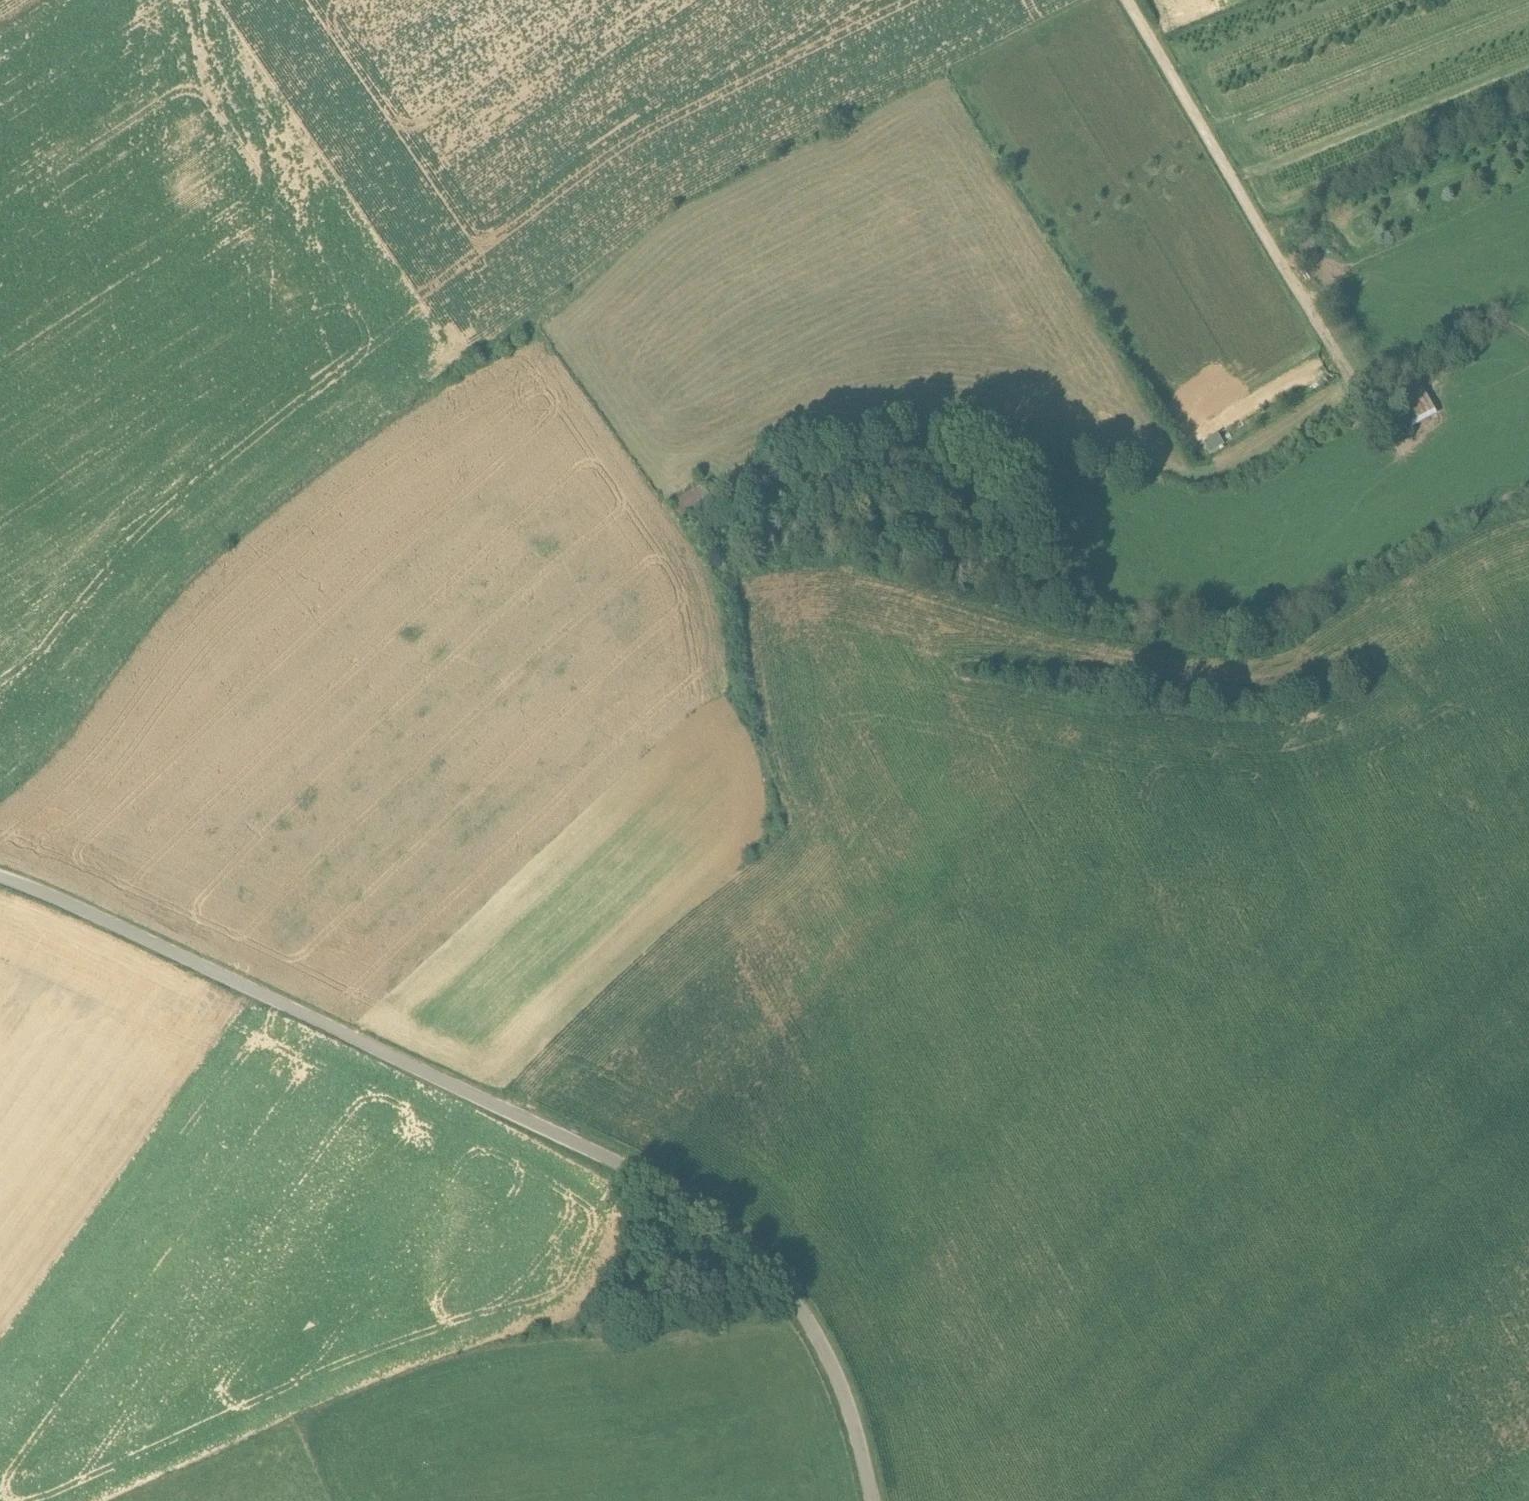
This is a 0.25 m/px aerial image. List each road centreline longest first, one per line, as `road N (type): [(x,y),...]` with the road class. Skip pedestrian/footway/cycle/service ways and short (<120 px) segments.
road 1 (unclassified): [(873,1500),(849,1407),(806,1318),(771,1271),(708,1214),(631,1169),(0,876)]
road 2 (track): [(1399,450),(1129,0)]

